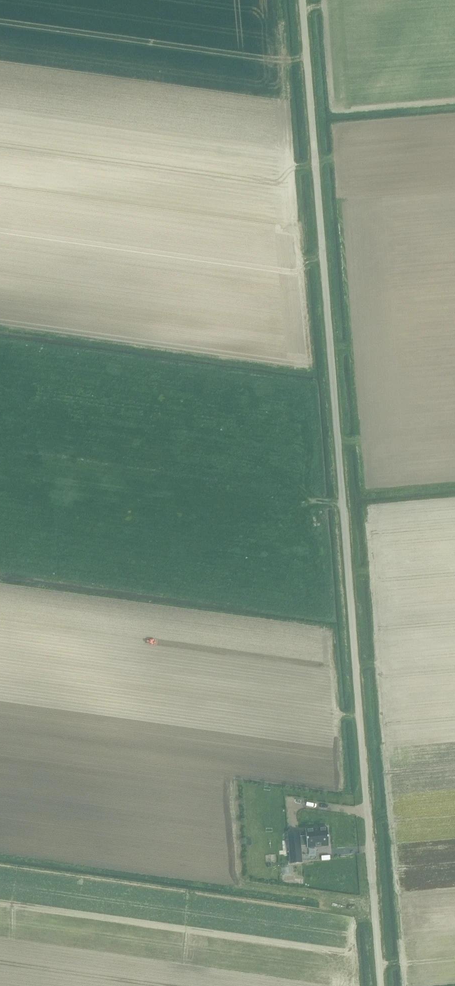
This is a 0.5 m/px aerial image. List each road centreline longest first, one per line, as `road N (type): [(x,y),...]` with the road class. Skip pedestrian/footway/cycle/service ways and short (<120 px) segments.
road 1 (unclassified): [(381,985),(302,0)]
road 2 (track): [(374,901),(235,884)]

